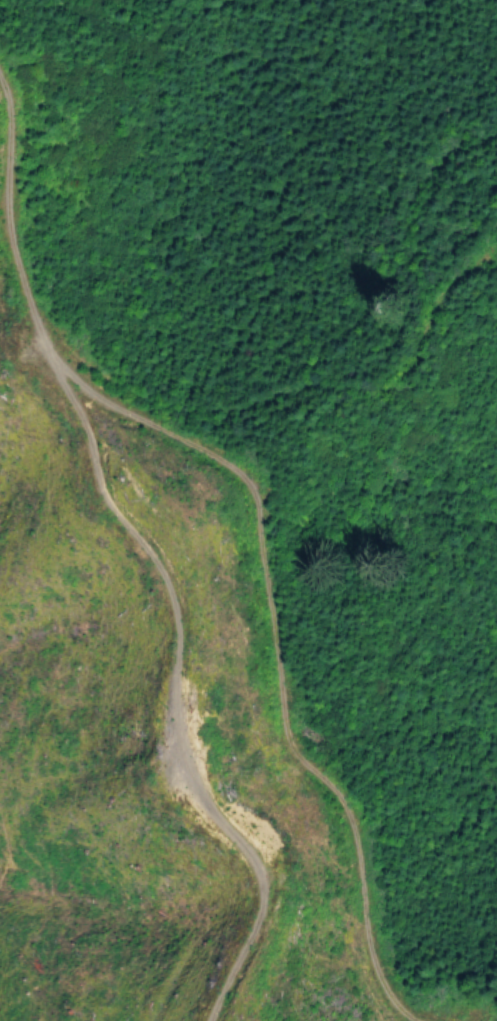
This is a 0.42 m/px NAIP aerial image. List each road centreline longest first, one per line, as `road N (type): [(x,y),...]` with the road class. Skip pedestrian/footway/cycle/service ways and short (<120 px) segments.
road 1 (track): [(0,19),(25,49),(44,119),(51,239),(66,290),(158,388),(303,472),(327,525),(334,685),(313,778),(404,833),(421,951),(452,967),(453,999),(438,1020)]
road 2 (track): [(132,364),(121,450),(144,507),(191,574),(177,732),(194,810),(243,909),(251,945),(233,1020)]

